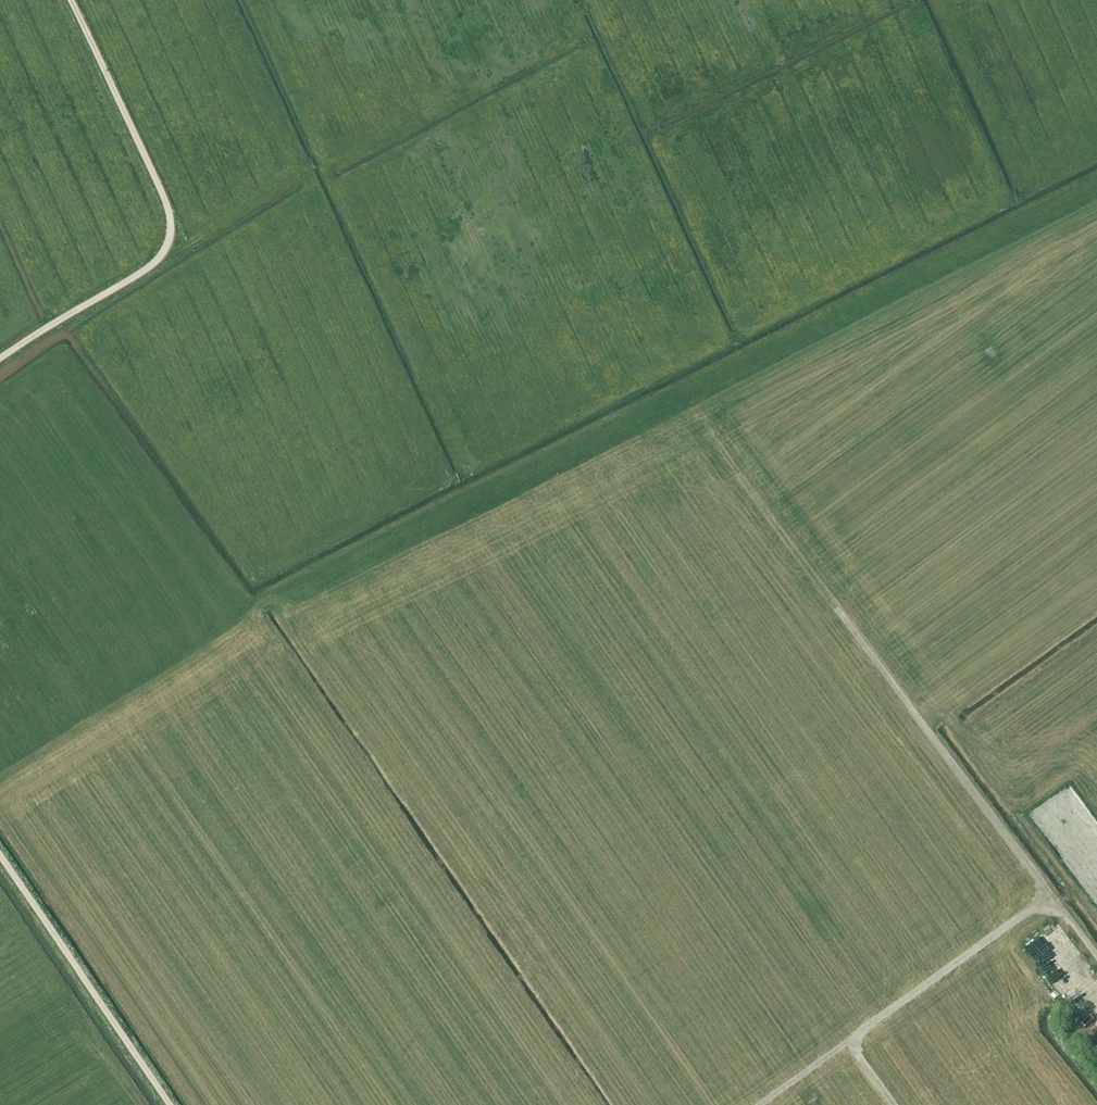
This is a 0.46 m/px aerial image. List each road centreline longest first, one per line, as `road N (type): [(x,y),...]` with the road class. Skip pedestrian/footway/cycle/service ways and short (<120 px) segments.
road 1 (unclassified): [(0,359),(136,274),(169,239),(159,187),(70,0)]
road 2 (unclassified): [(164,1104),(0,863)]

